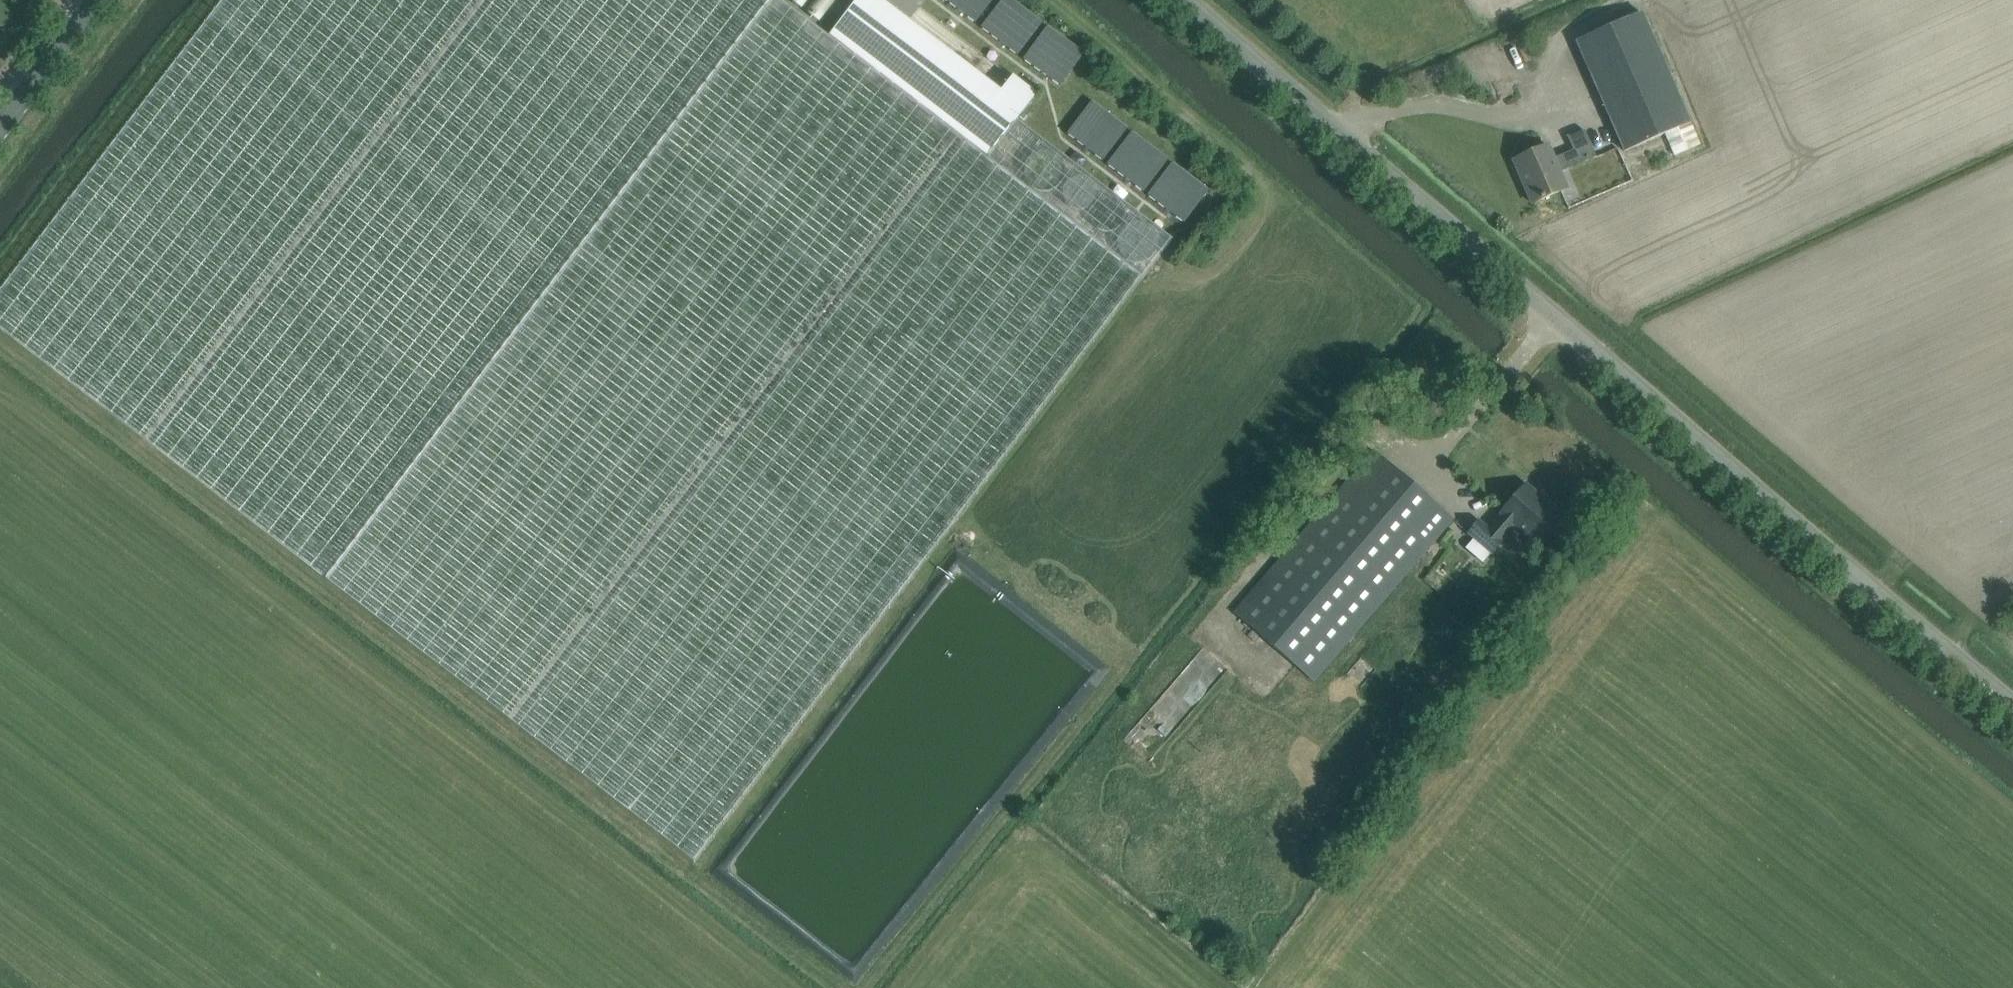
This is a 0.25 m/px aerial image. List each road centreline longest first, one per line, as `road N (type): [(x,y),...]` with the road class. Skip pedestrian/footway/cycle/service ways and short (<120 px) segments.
road 1 (unclassified): [(2012,699),(1187,0)]
road 2 (secondary): [(0,110),(85,0)]

